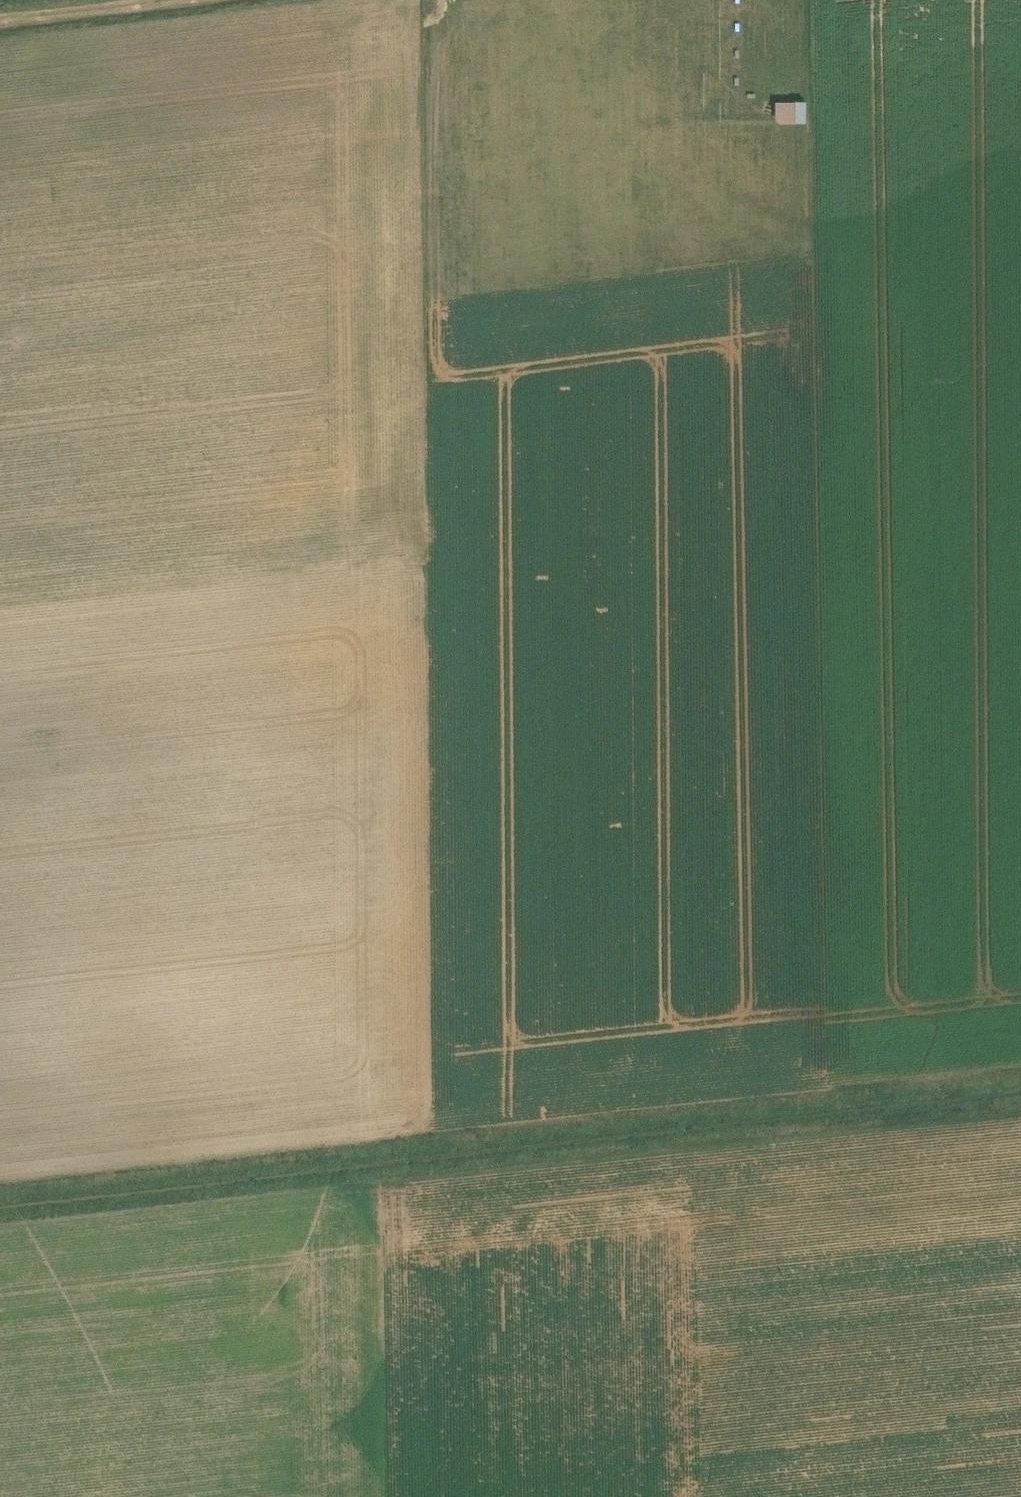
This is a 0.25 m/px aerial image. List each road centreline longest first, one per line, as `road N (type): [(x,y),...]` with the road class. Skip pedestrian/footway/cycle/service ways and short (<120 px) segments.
road 1 (track): [(0,21),(176,0)]

